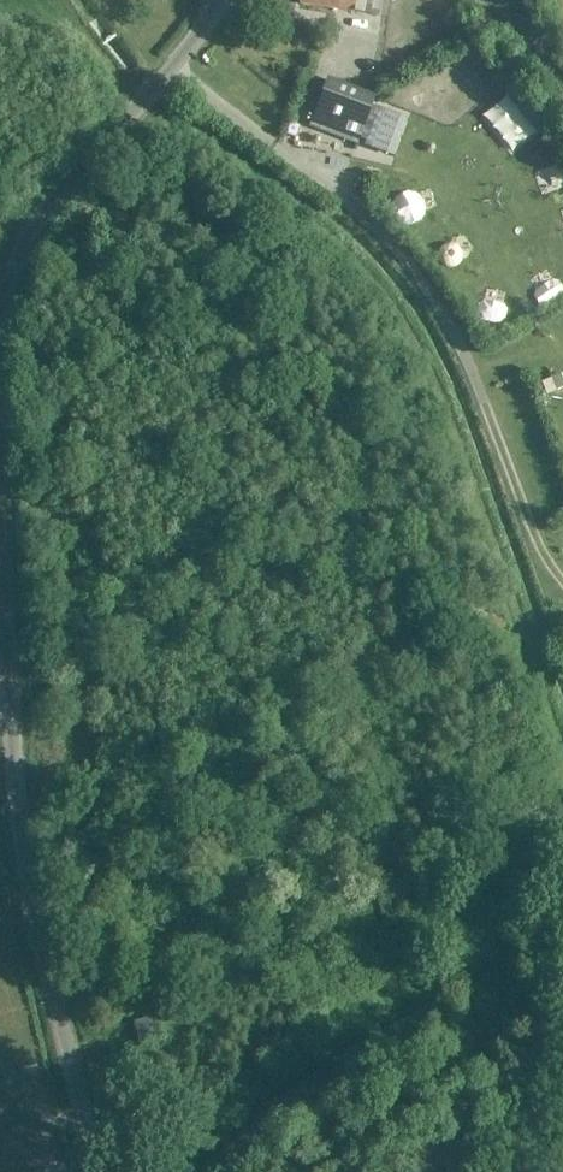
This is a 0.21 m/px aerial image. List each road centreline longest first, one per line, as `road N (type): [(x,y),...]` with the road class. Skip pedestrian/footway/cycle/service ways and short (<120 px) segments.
road 1 (unclassified): [(97,1171),(21,842),(0,489)]
road 2 (unclassified): [(207,1171),(301,1086),(492,973),(562,905)]
road 3 (unclassified): [(0,318),(13,268),(41,216),(176,61),(216,0)]
road 4 (track): [(473,374),(529,527),(562,582)]

